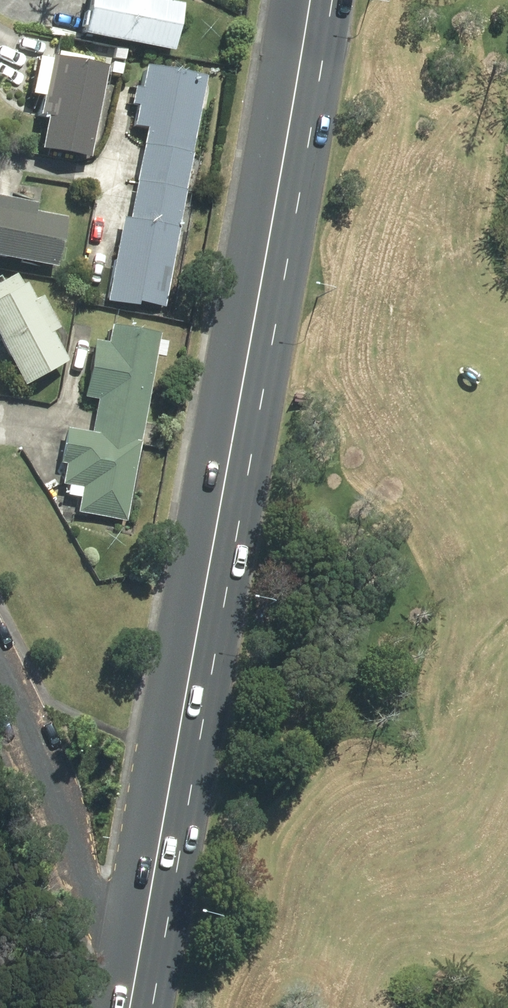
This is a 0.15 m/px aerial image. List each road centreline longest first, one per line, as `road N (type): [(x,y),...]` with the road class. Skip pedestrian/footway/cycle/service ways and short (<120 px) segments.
road 1 (primary): [(310,0),(132,1007)]
road 2 (residential): [(129,1007),(40,756),(0,674)]

